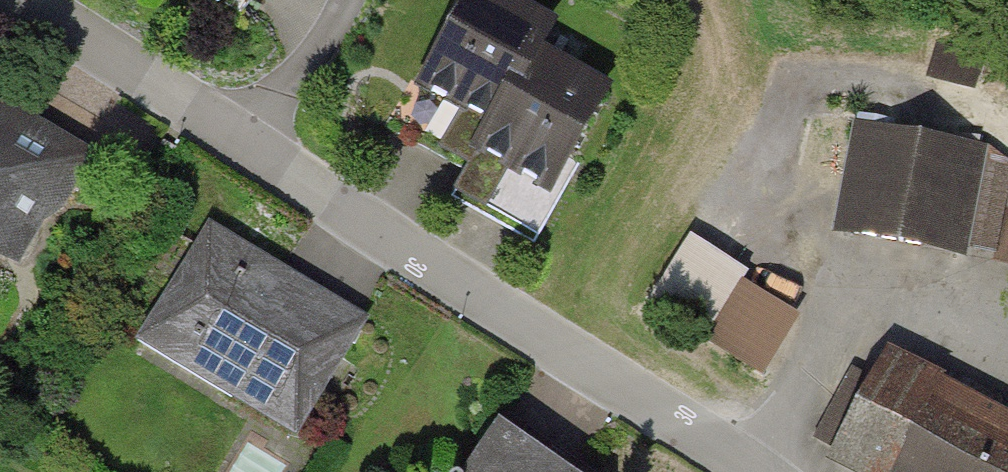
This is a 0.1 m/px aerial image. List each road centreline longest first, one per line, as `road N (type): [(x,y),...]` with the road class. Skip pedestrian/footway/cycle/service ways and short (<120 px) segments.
road 1 (residential): [(759,471),(20,0)]

